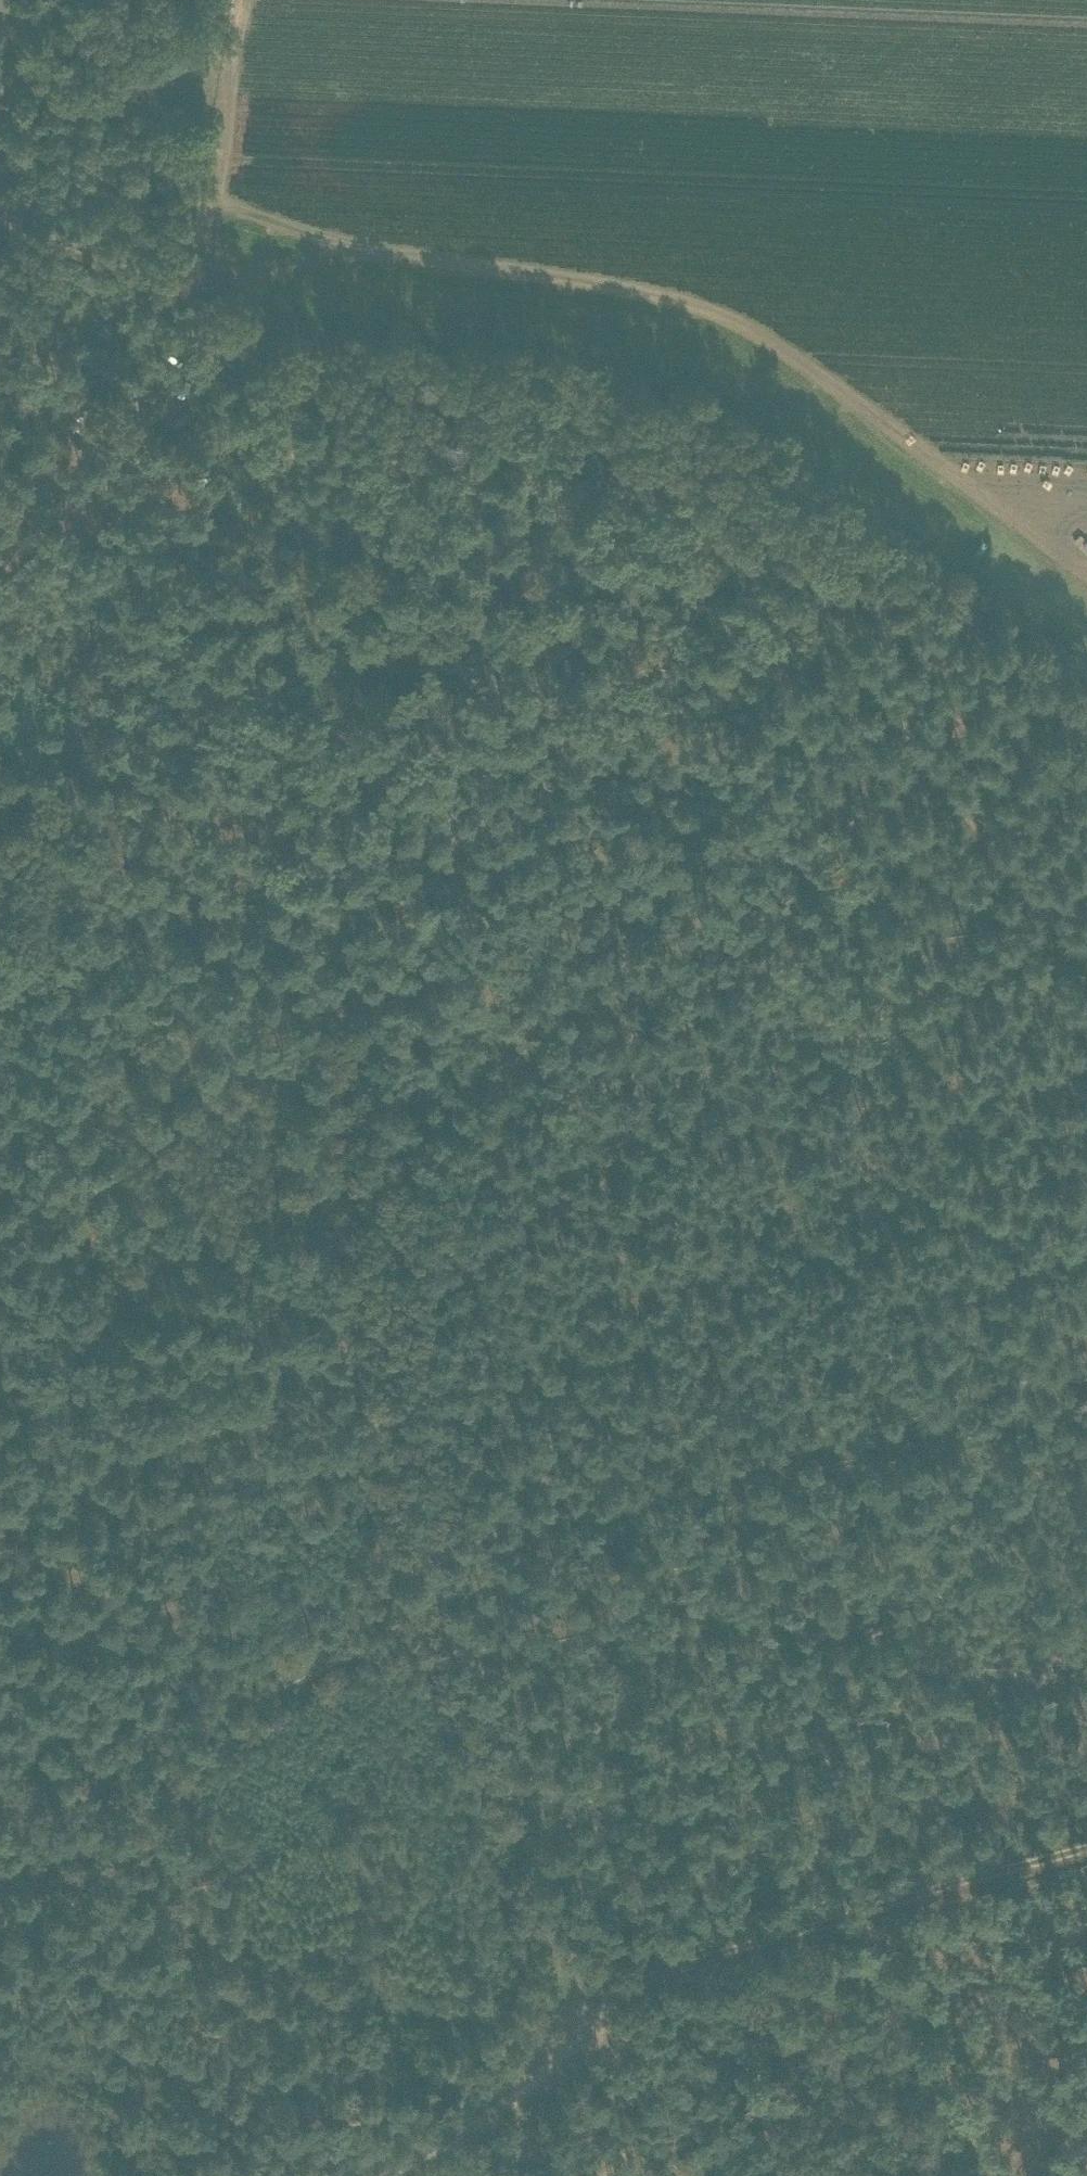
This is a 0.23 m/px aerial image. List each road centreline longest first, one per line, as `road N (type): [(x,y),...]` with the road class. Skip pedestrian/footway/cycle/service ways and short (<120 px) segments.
road 1 (track): [(0,222),(404,385),(514,410),(629,416),(707,447),(769,522),(816,605),(796,659),(754,704),(610,724),(428,809),(335,824),(361,1373),(445,1624),(242,1687),(180,1761),(175,1883),(260,1979),(373,2009),(525,2031),(707,1957),(1086,1846)]
road 2 (track): [(425,1564),(658,1503),(1086,1364)]
road 3 (track): [(445,1624),(584,2007),(544,2068),(461,2131),(381,2175)]
road 4 (track): [(816,605),(1086,967)]
road 5 (track): [(335,824),(0,967)]

